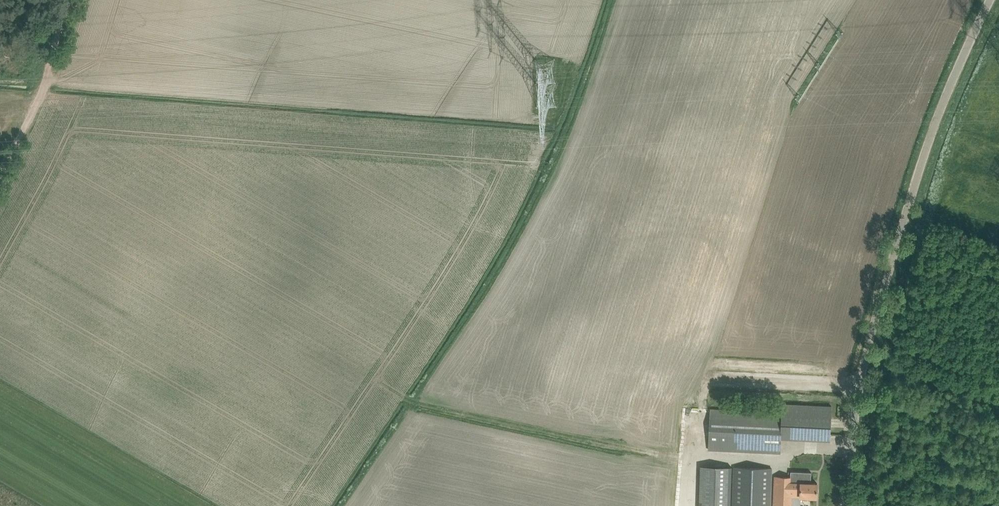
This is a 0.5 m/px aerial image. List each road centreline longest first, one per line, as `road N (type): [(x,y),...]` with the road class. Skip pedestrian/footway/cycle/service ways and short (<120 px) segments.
road 1 (unclassified): [(844,505),(864,360),(885,280),(941,111),(990,0)]
road 2 (track): [(0,167),(45,87),(70,0)]

